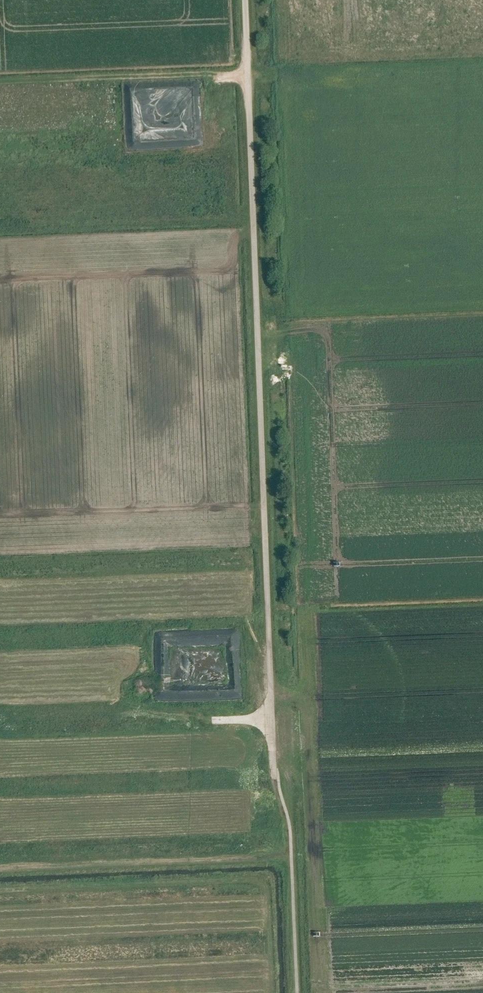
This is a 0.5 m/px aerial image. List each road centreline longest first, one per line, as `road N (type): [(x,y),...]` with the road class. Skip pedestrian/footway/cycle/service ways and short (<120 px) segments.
road 1 (track): [(244,0),(273,773)]

